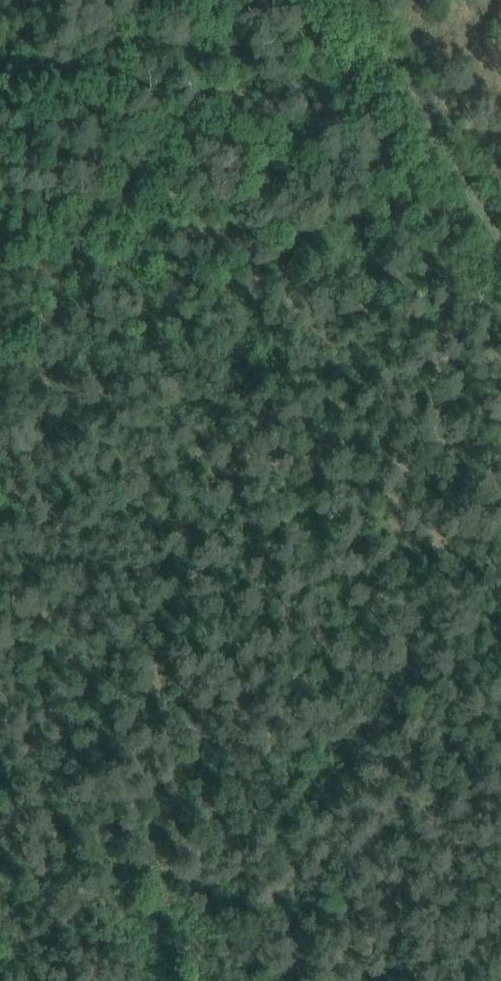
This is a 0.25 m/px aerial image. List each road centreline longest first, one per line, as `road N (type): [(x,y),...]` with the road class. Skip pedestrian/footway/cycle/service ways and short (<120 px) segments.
road 1 (track): [(338,0),(500,271)]

